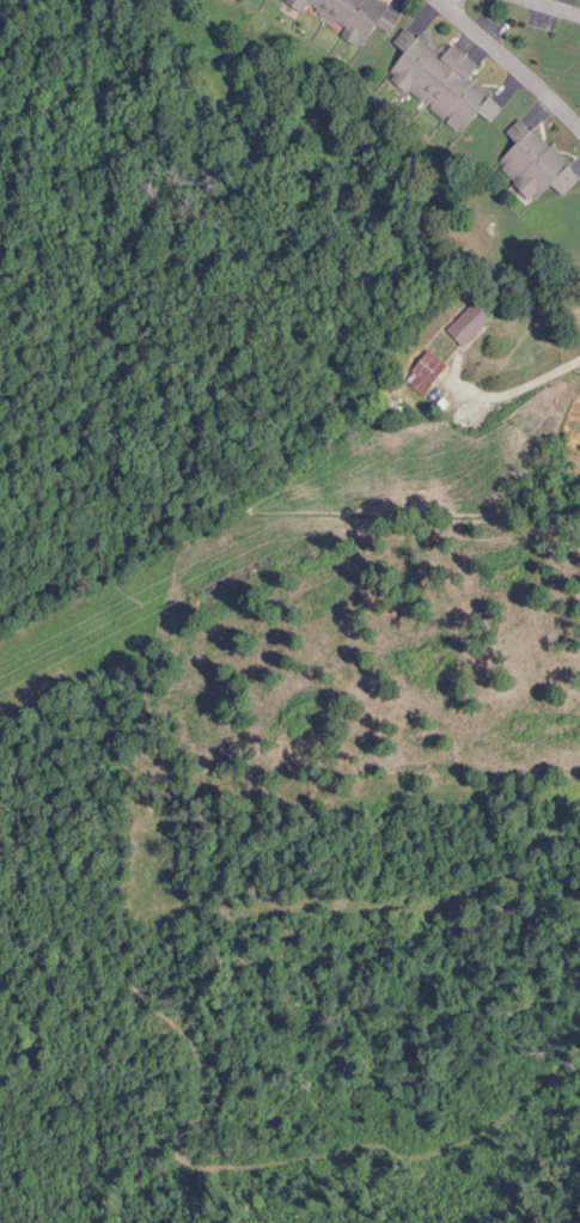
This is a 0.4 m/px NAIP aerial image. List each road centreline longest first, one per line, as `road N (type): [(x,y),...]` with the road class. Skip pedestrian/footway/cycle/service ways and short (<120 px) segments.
road 1 (residential): [(435,0),(579,130)]
road 2 (residential): [(466,418),(579,364)]

